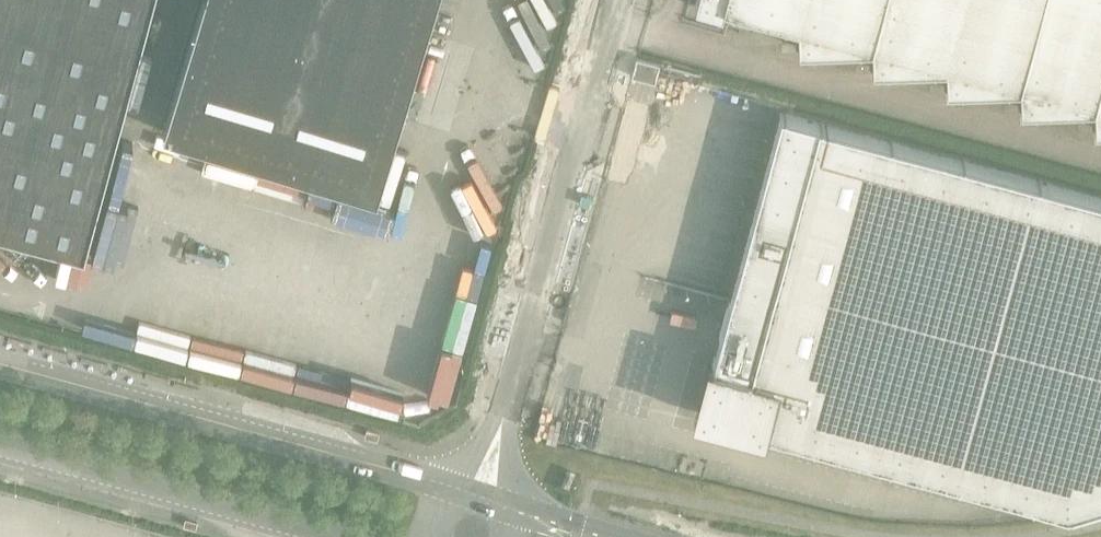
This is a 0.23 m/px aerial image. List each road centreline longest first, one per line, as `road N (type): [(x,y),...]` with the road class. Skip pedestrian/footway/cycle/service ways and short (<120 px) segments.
road 1 (unclassified): [(485,501),(616,0)]
road 2 (secondary): [(485,501),(0,371)]
road 3 (secondary): [(0,442),(351,536)]

